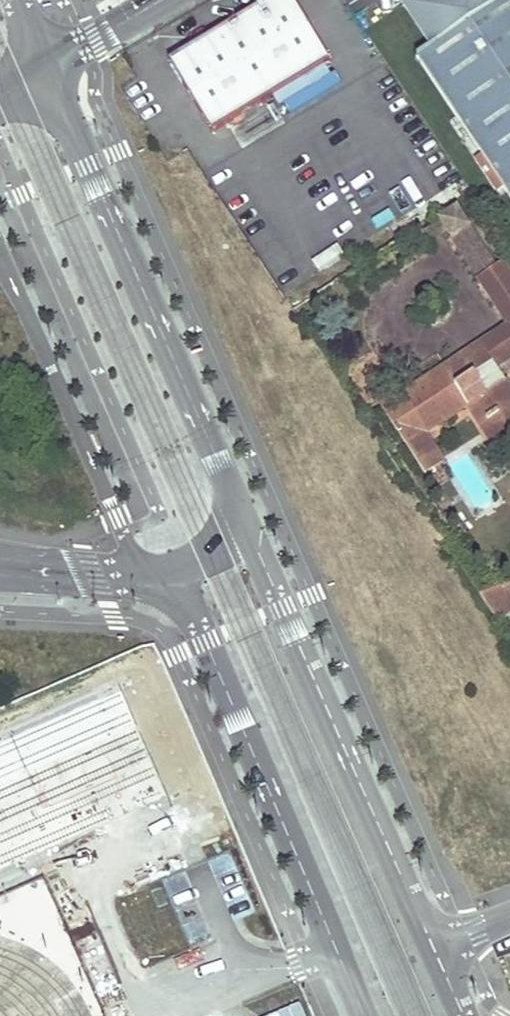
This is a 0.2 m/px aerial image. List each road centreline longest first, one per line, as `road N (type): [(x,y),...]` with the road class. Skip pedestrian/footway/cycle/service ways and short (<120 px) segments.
road 1 (unclassified): [(432,945),(240,503)]
road 2 (tertiary): [(240,503),(46,72)]
road 3 (residential): [(242,730),(365,1015)]
road 4 (unclassified): [(162,578),(200,626),(242,730)]
road 5 (tertiary): [(0,567),(162,578)]
road 6 (unclassified): [(160,0),(46,72)]

